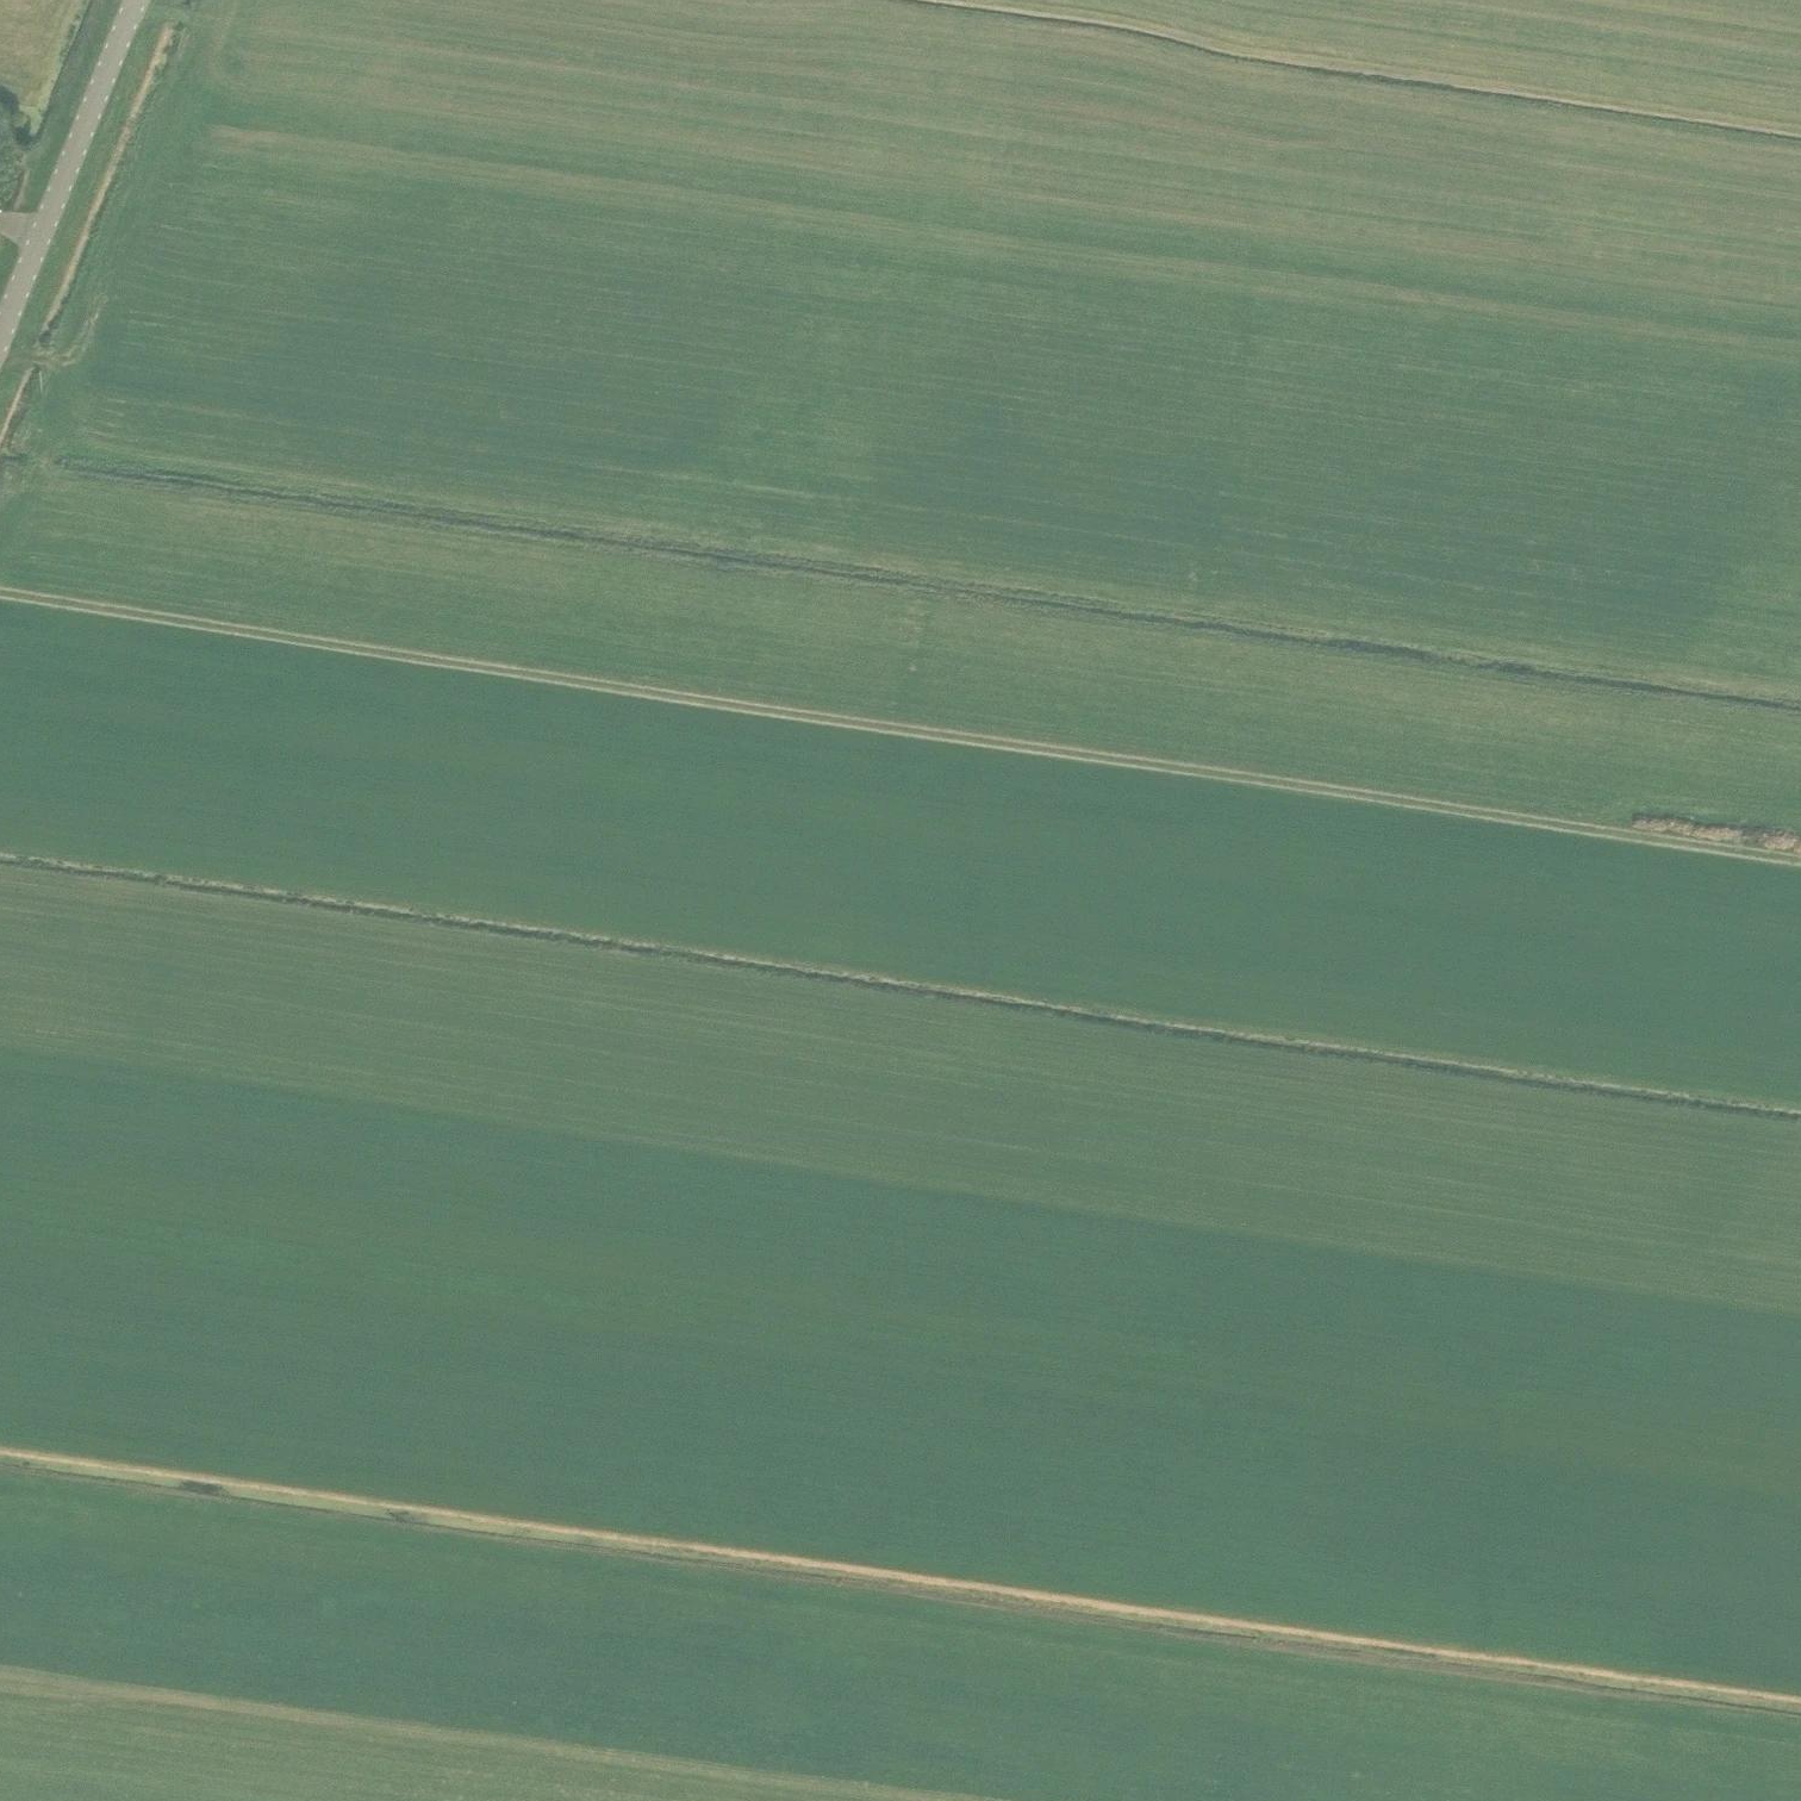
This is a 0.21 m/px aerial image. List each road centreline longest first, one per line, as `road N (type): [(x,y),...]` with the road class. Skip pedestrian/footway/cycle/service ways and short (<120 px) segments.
road 1 (tertiary): [(0,348),(138,0)]

